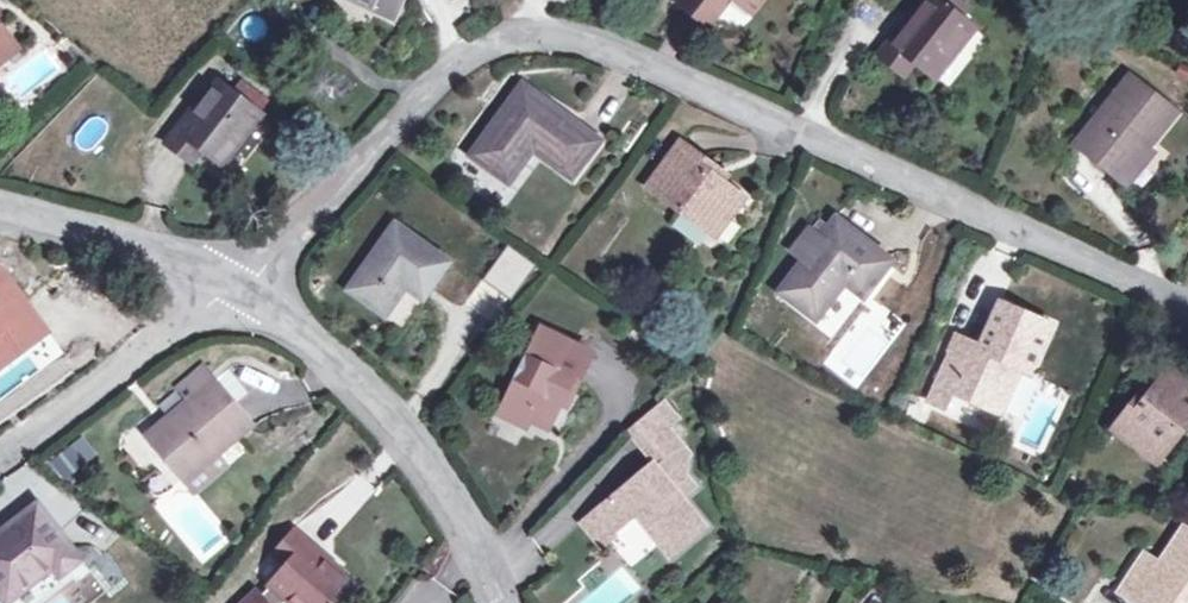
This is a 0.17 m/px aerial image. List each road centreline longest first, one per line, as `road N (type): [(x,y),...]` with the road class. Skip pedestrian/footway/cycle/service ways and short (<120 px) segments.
road 1 (residential): [(1187,301),(978,213),(722,83),(594,42),(493,34),(411,94),(322,229),(233,284)]
road 2 (residential): [(501,602),(430,466),(281,315),(233,284)]
road 3 (residential): [(233,284),(0,451)]
road 4 (residential): [(233,284),(0,217)]

